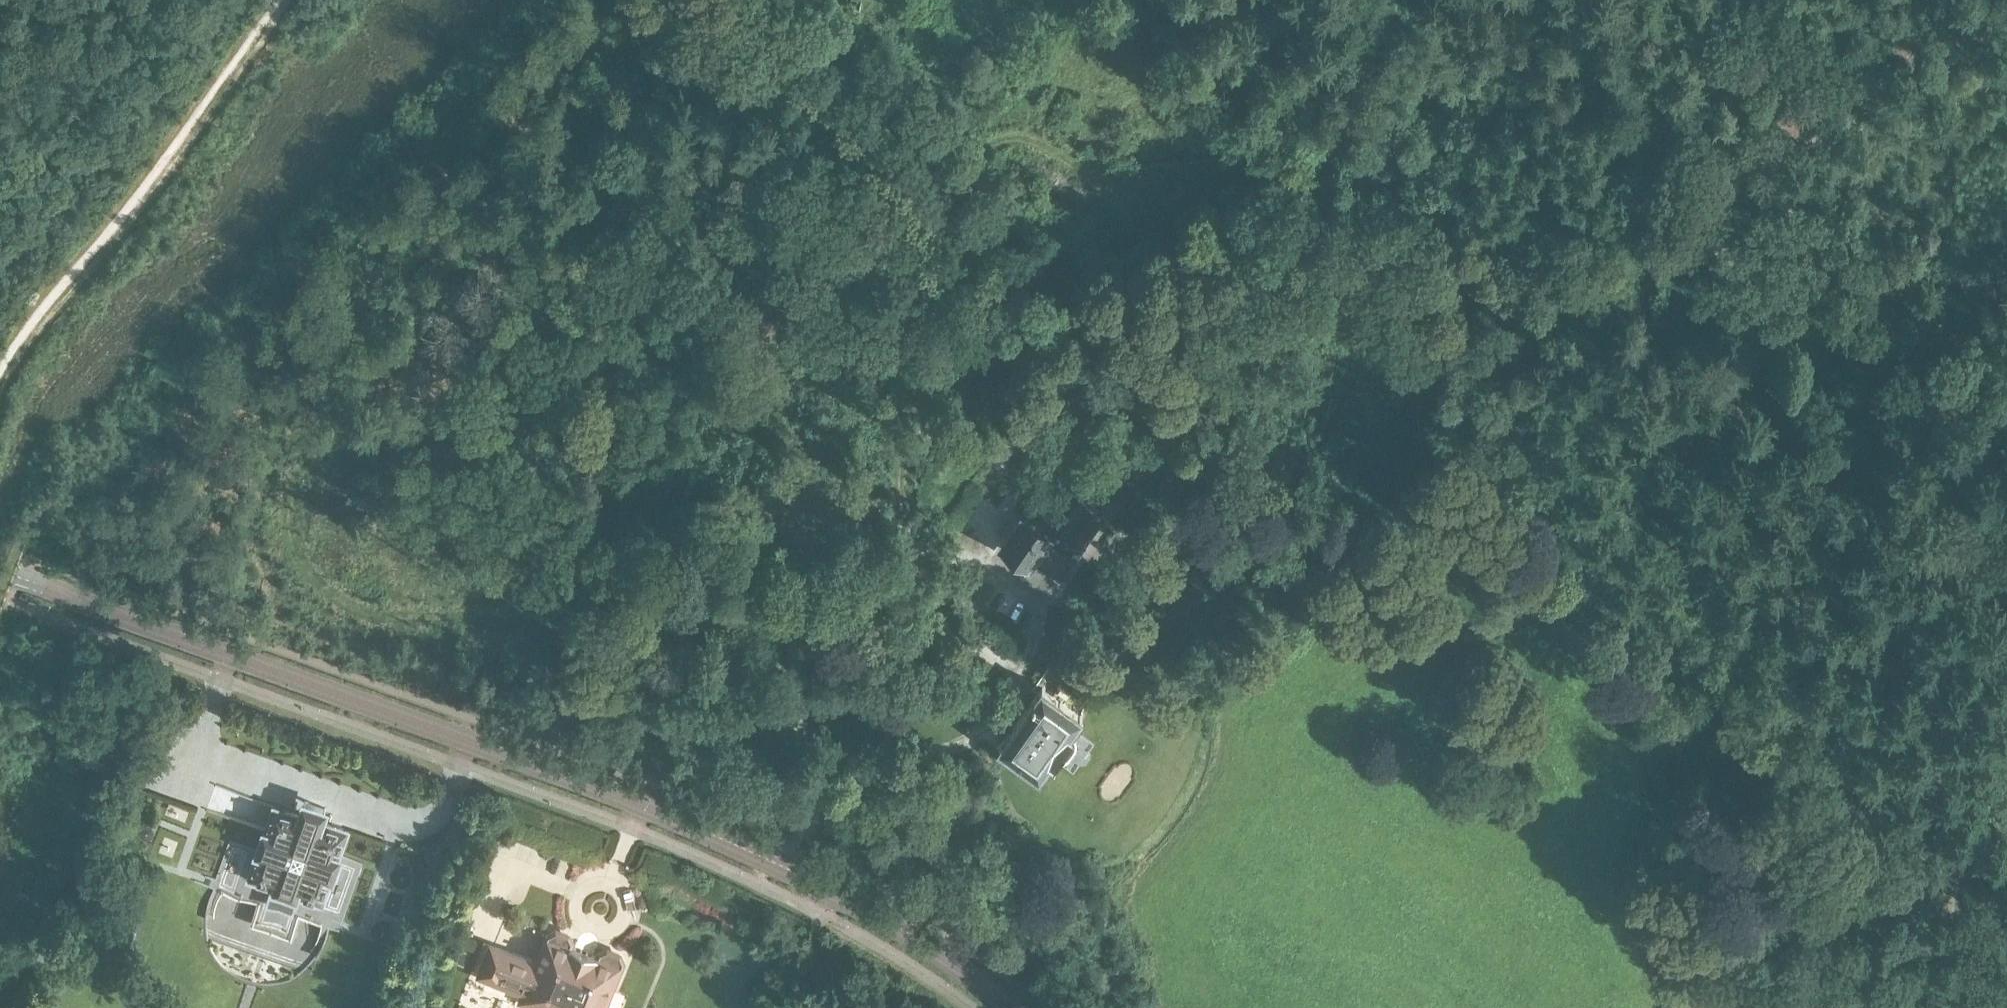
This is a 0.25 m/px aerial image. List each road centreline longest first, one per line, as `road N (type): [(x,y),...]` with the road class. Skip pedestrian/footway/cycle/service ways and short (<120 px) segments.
road 1 (track): [(689,15),(843,142),(892,215),(910,285),(896,405),(866,500),(857,623),(818,684),(797,739),(813,820)]
road 2 (tertiary): [(827,888),(626,793),(0,573)]
road 3 (track): [(857,782),(970,737),(1012,694),(1032,641)]
road 4 (track): [(857,782),(950,650),(992,655),(1019,676)]
road 5 (tertiary): [(1020,1007),(955,958),(827,888)]
road 6 (unclassified): [(822,1007),(817,908),(827,888)]

